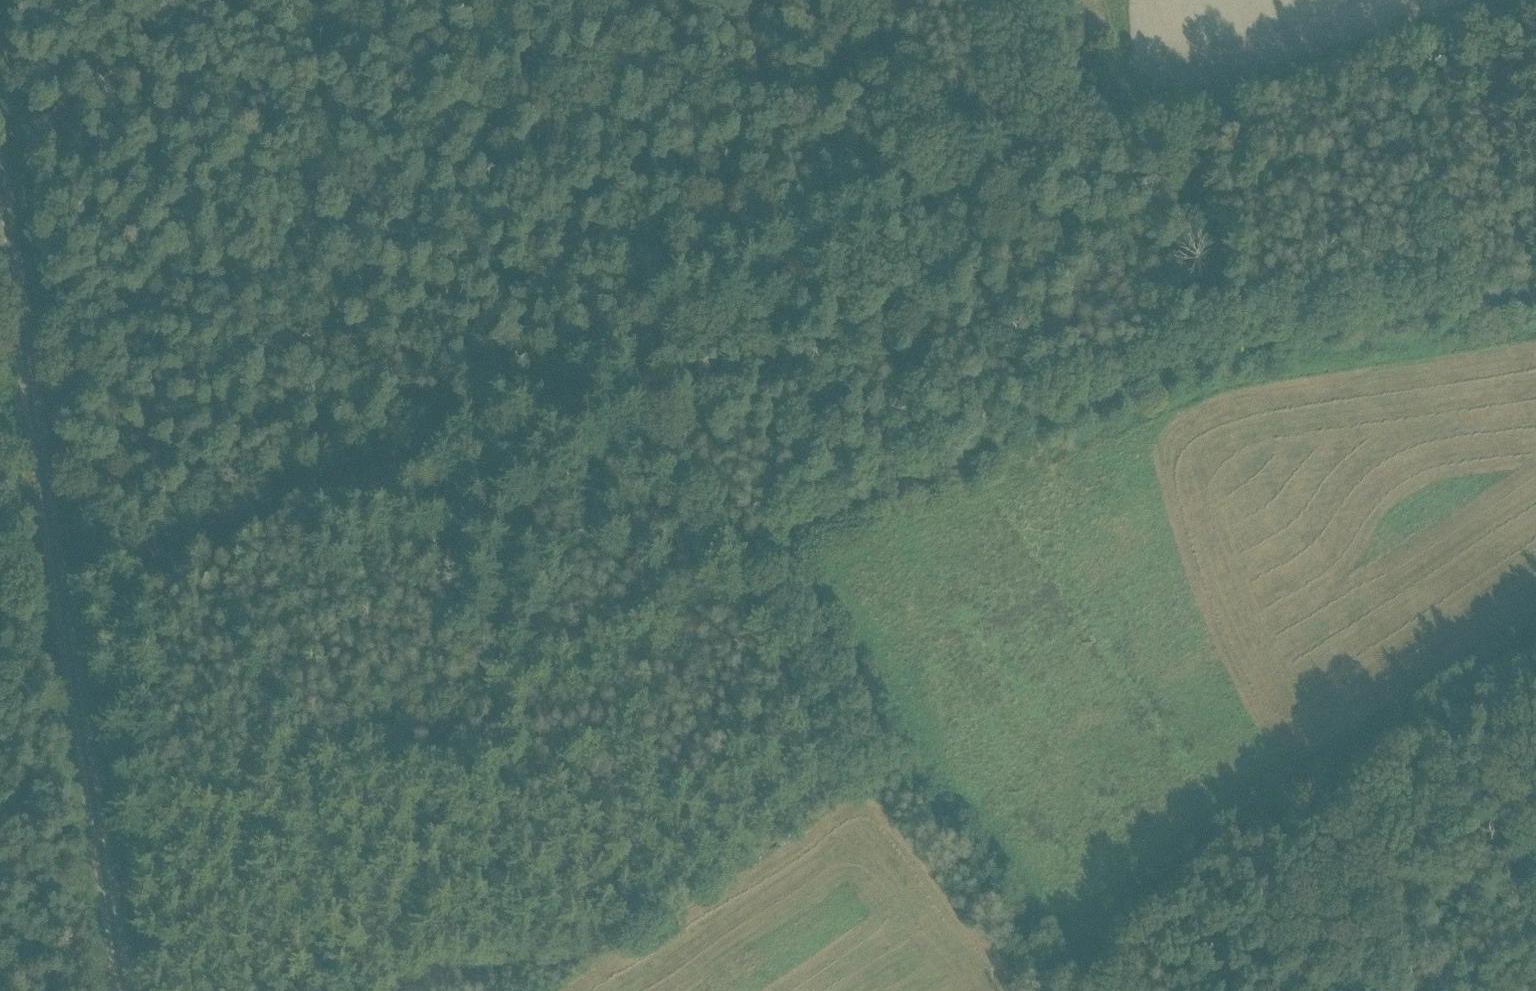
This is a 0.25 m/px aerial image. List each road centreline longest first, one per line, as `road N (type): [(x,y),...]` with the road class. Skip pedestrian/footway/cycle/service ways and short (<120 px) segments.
road 1 (tertiary): [(120,990),(0,190)]

